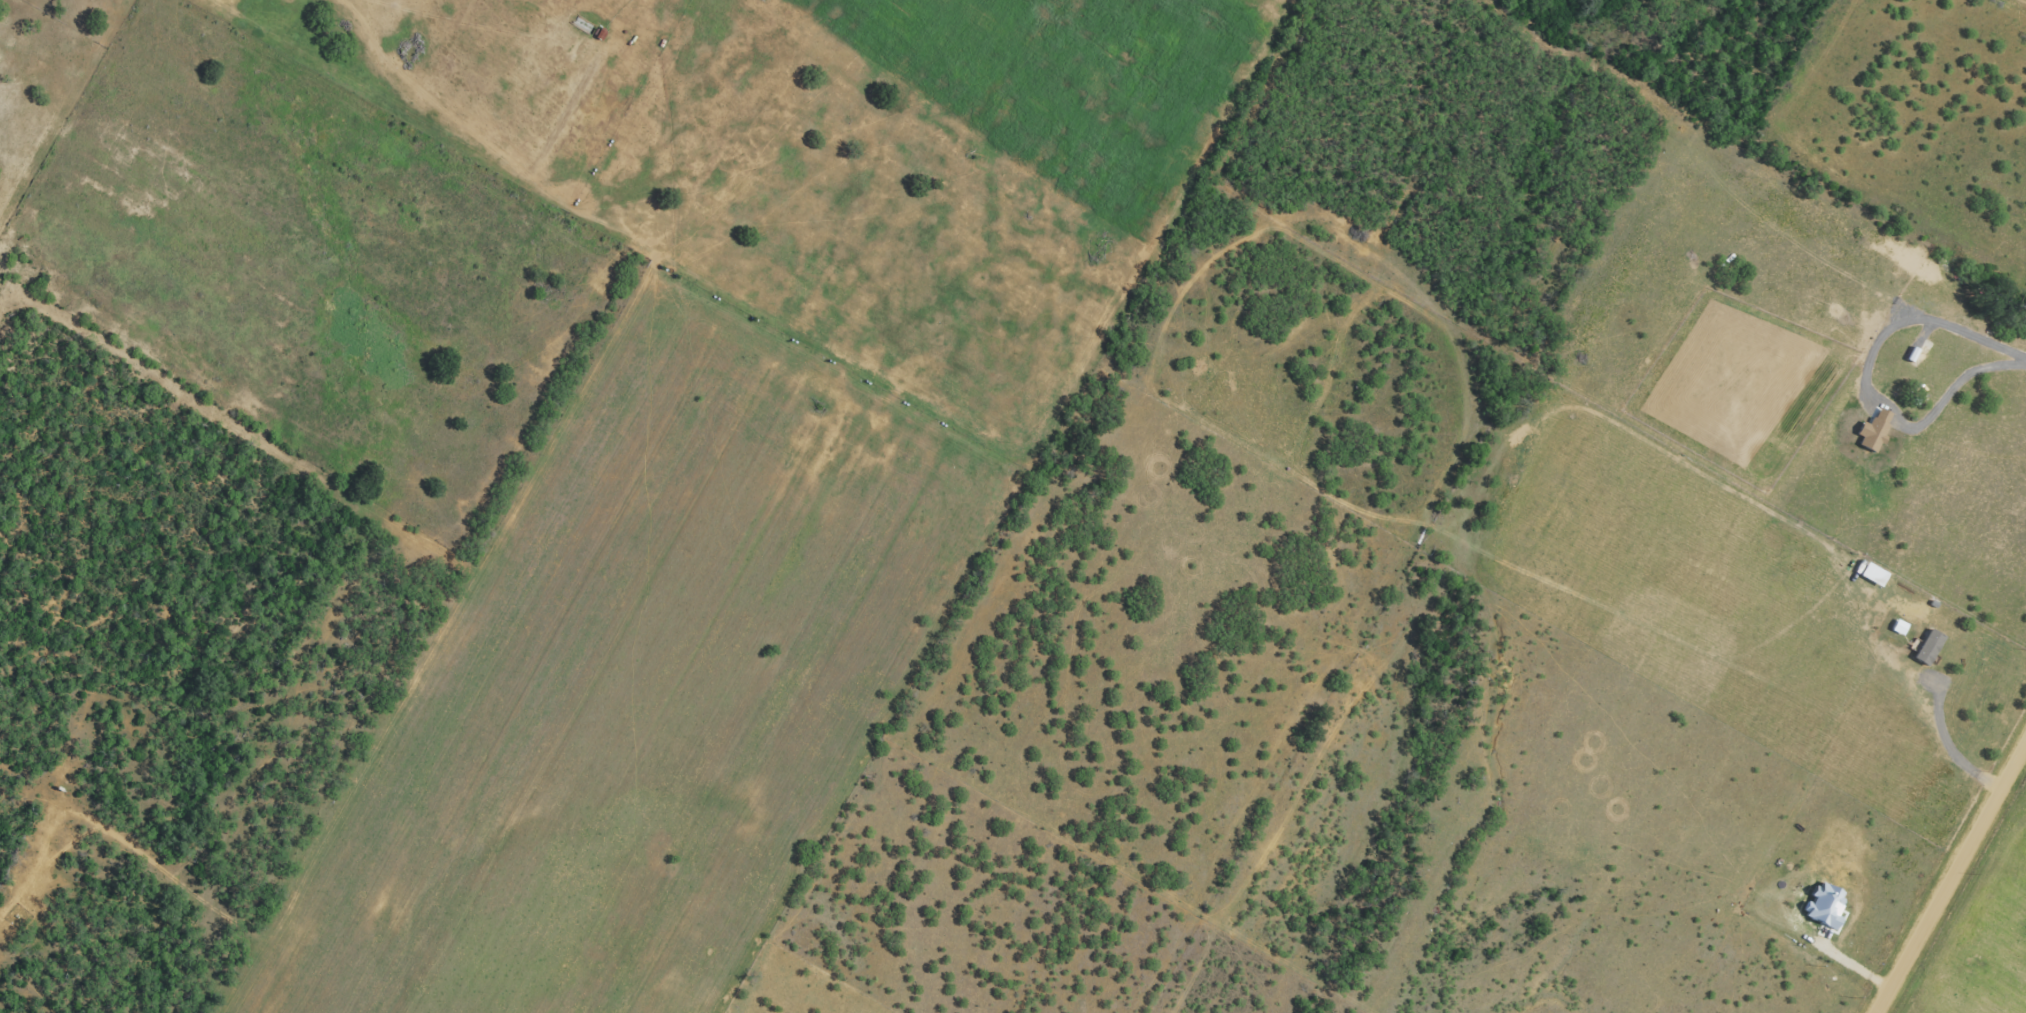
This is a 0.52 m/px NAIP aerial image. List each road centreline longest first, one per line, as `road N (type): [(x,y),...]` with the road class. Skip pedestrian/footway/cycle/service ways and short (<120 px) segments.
road 1 (residential): [(1874,1012),(2025,743)]

